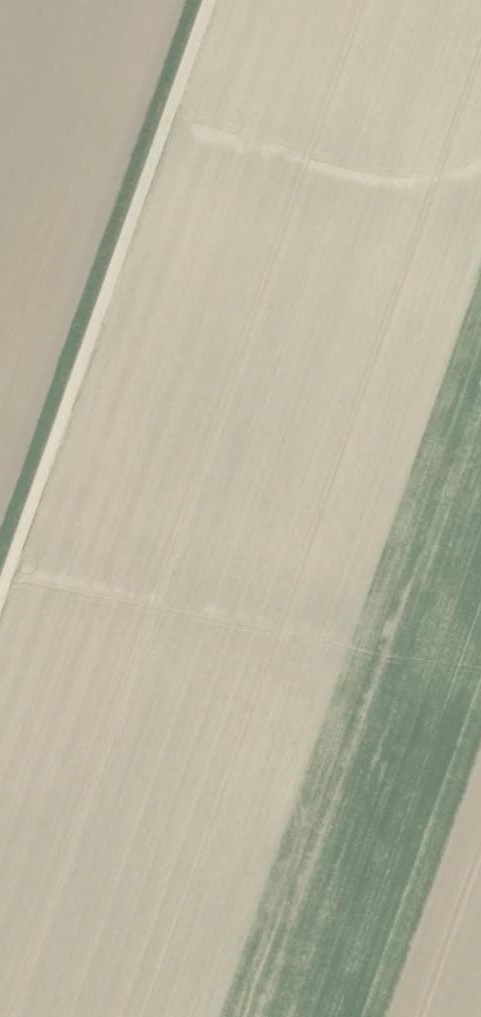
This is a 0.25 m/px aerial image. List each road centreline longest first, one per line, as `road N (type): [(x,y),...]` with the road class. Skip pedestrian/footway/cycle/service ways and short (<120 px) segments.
road 1 (track): [(211,0),(0,597)]

